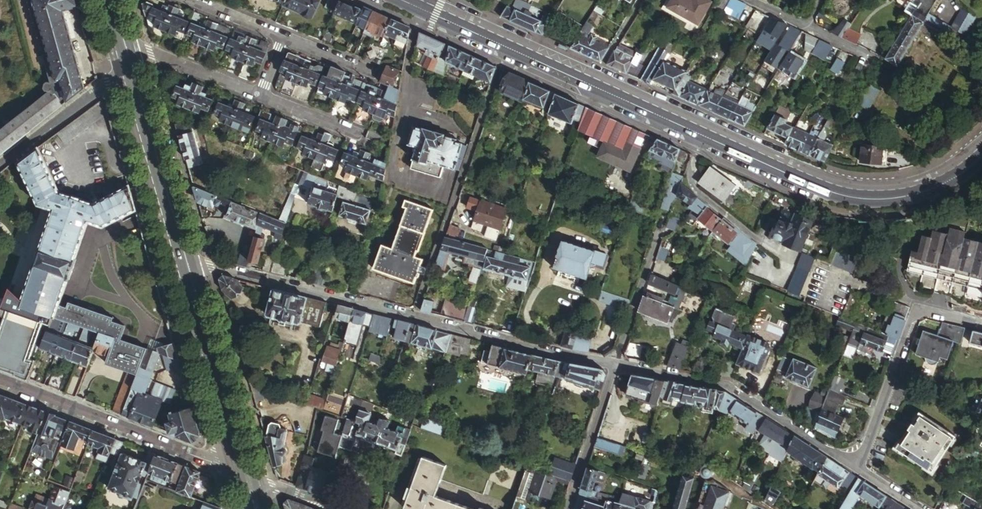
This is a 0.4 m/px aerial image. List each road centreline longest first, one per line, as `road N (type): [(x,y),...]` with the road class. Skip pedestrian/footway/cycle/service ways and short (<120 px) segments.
road 1 (secondary): [(416,2),(842,191),(921,189),(981,151)]
road 2 (unclassified): [(616,364),(183,261)]
road 3 (unclassified): [(857,468),(729,385),(616,364)]
road 4 (unclassified): [(0,382),(245,477)]
road 5 (residential): [(857,468),(912,319),(925,309),(981,324)]
road 6 (secondary): [(245,477),(183,261)]
road 7 (secondary): [(183,261),(128,72)]
road 8 (unclassified): [(616,364),(666,211)]
road 9 (unclassified): [(128,72),(0,163)]
road 10 (unclassified): [(568,508),(616,364)]
road 11 (residential): [(259,98),(120,44)]

